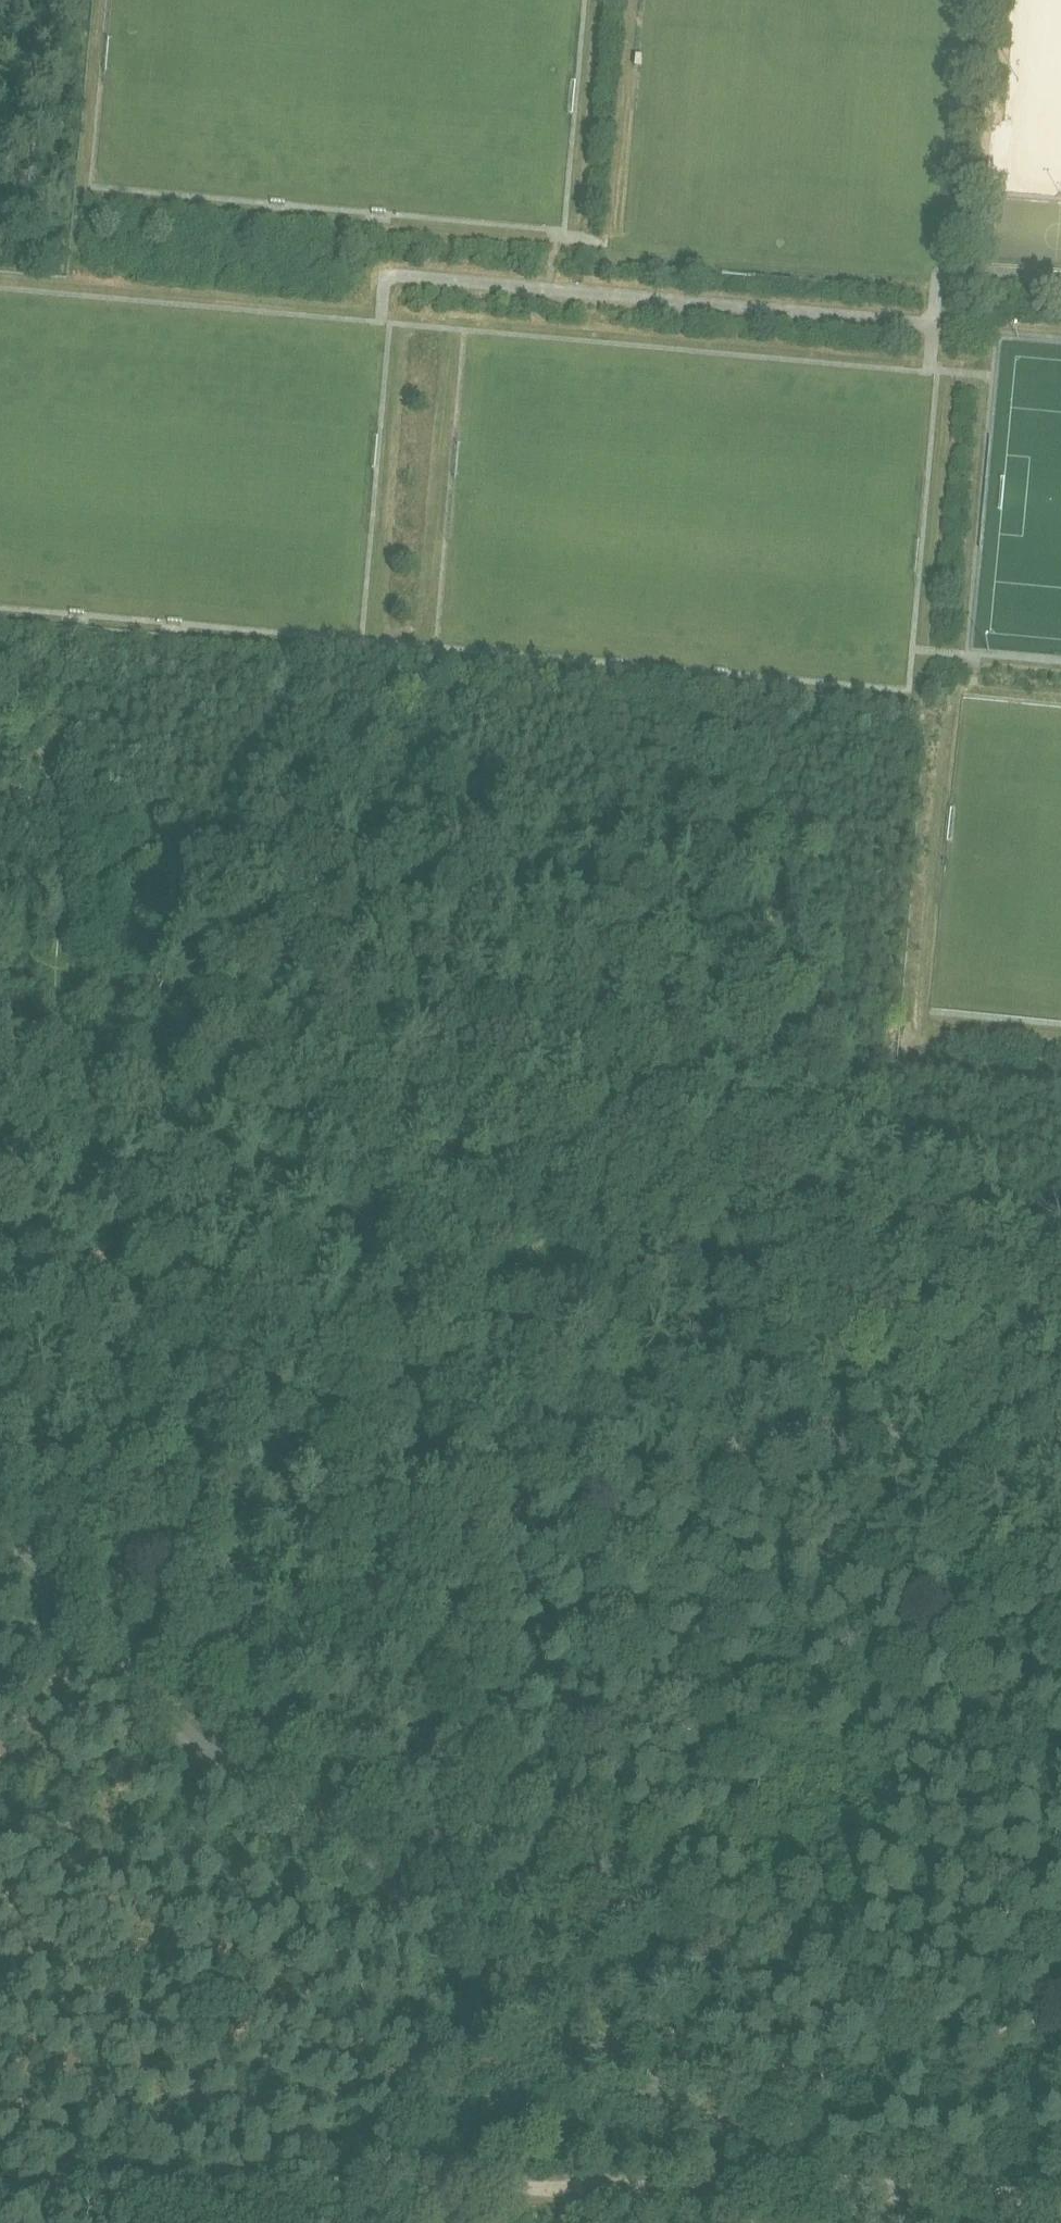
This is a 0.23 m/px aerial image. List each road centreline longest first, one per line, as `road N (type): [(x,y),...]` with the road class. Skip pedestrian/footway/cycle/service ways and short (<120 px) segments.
road 1 (unclassified): [(0,1529),(120,1661),(241,1775),(550,2000),(714,2132),(808,2183),(1060,2195)]
road 2 (unclassified): [(1060,1458),(839,1437),(698,1408),(641,1382),(538,1292),(487,1278),(294,1349),(0,1366)]
road 3 (track): [(0,2195),(766,2185)]

